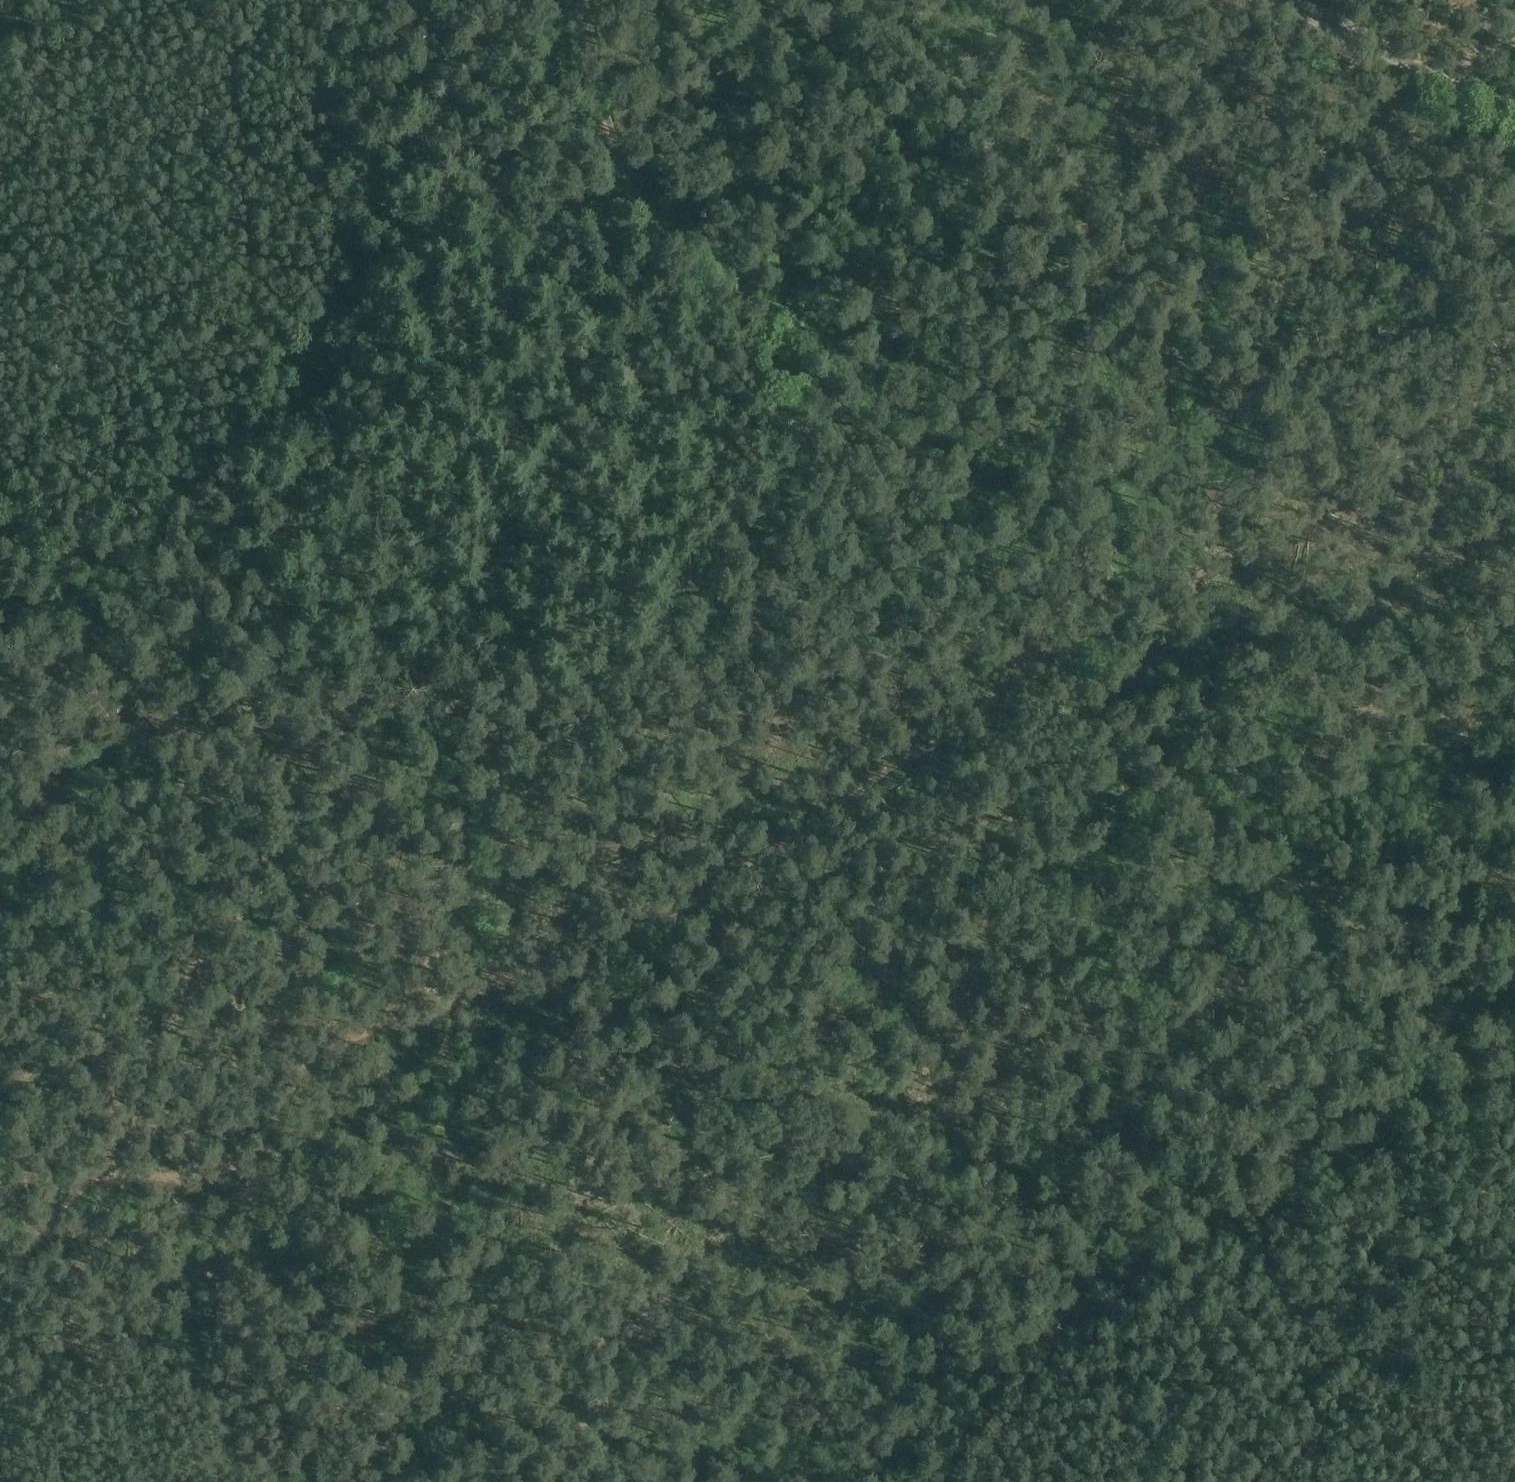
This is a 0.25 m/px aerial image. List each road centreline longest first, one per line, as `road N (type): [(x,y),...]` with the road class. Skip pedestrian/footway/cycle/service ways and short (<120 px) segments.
road 1 (track): [(591,0),(603,100),(652,225),(760,317),(886,401),(908,427),(953,566),(993,619),(1035,657)]
road 2 (track): [(1035,657),(1218,824),(1352,928),(1452,1055),(1514,1104)]
road 3 (track): [(1441,70),(1292,0)]

